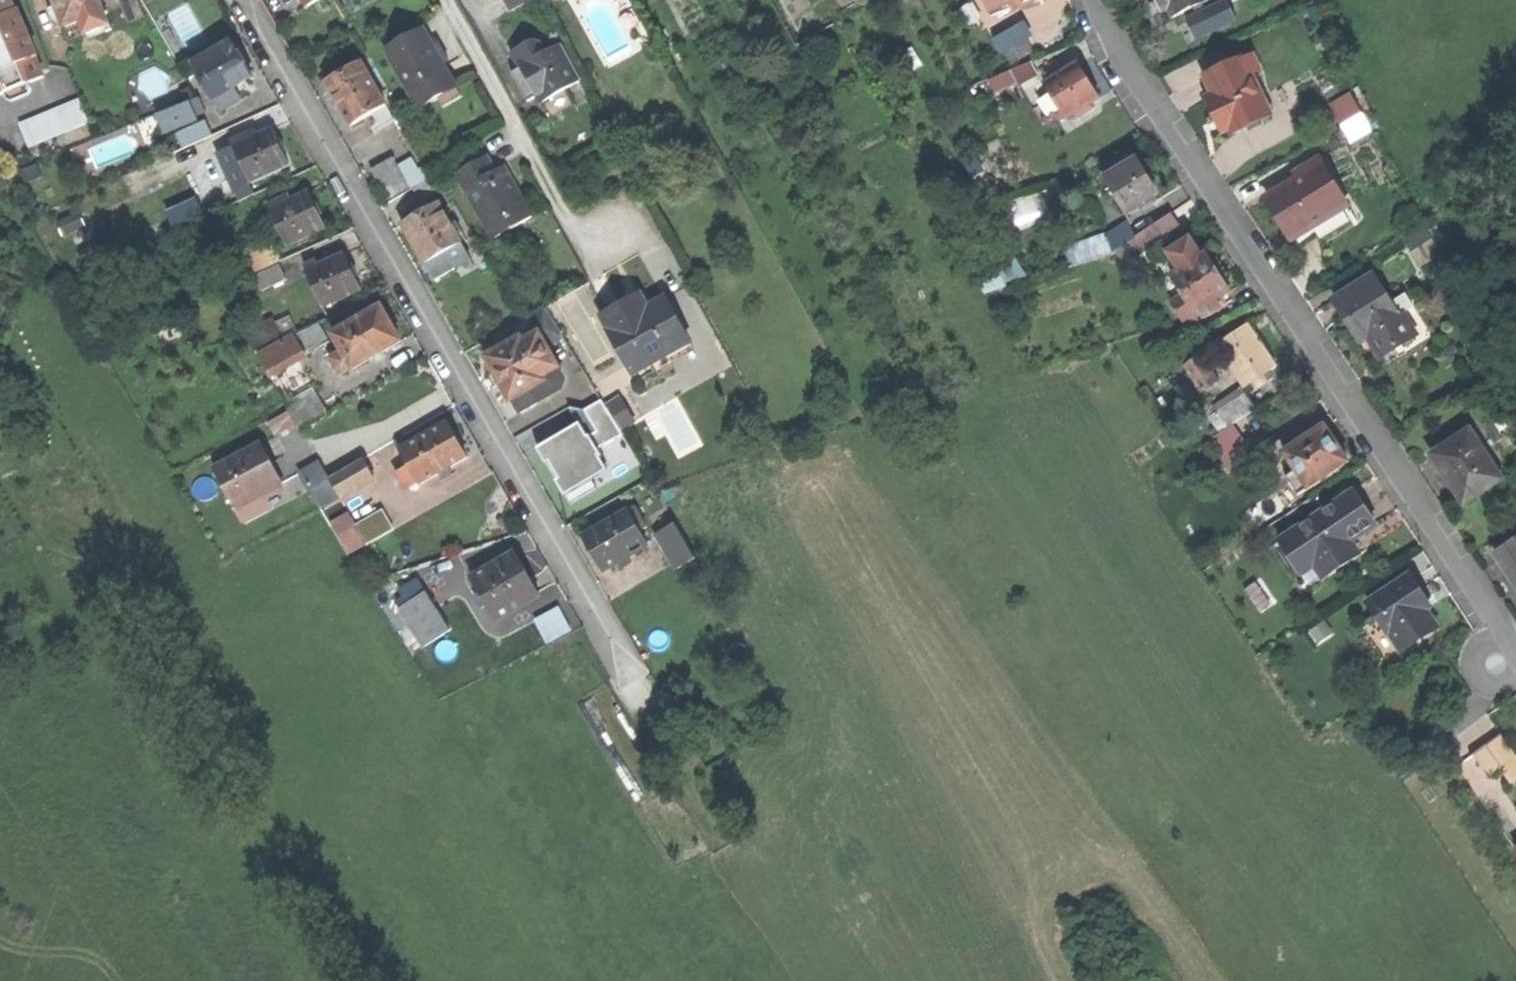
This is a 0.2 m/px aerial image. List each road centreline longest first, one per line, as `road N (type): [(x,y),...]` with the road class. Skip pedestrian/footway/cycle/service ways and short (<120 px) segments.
road 1 (residential): [(242,0),(653,717)]
road 2 (residential): [(1109,0),(1133,51),(1419,472),(1501,624),(1496,663)]
road 3 (residential): [(449,0),(596,272)]
road 4 (track): [(813,980),(653,717)]

